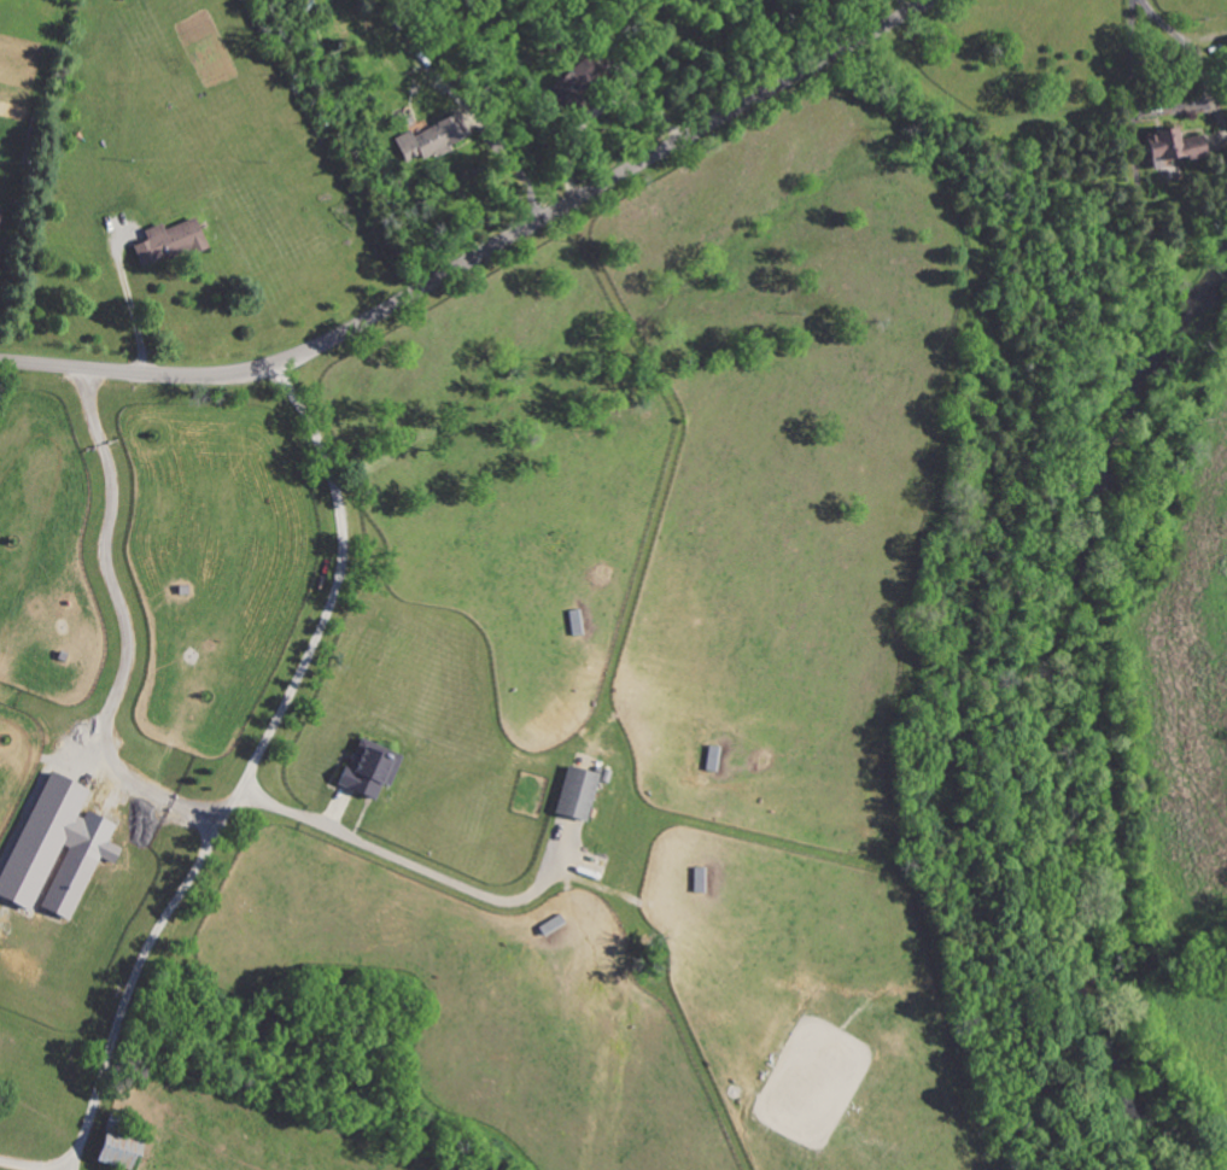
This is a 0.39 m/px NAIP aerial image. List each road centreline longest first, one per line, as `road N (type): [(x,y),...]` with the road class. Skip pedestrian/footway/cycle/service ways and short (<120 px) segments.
road 1 (residential): [(0,360),(175,375),(282,362),(931,0)]

